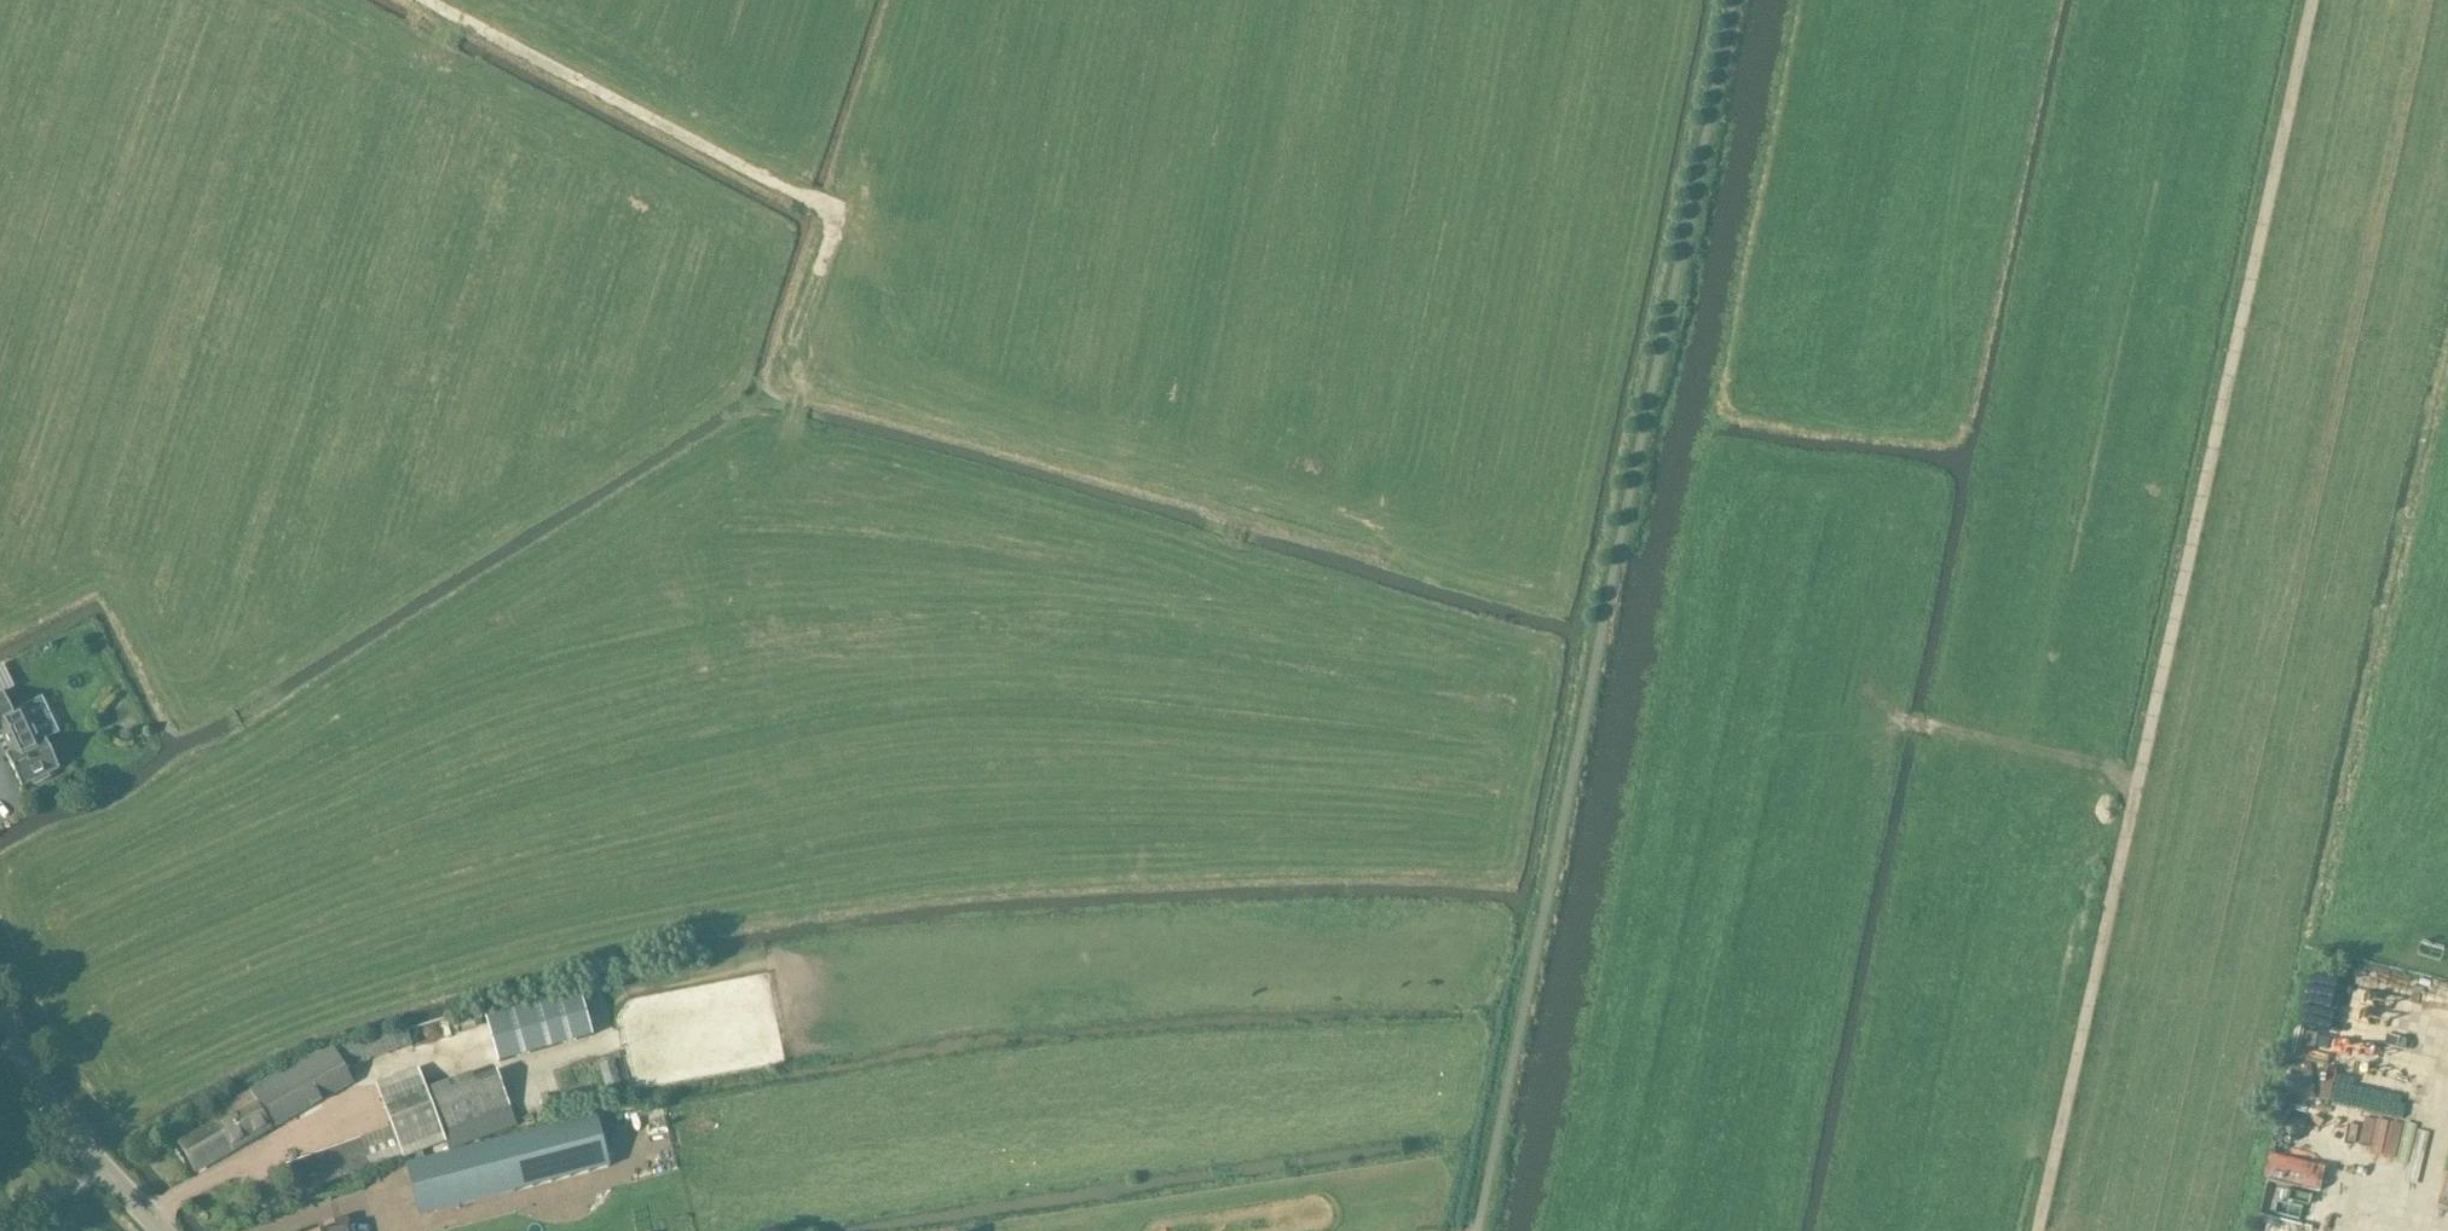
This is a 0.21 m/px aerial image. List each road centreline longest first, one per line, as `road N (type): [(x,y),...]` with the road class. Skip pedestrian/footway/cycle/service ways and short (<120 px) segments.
road 1 (track): [(2047,1230),(2319,0)]
road 2 (track): [(1401,535),(811,367),(821,295),(851,203),(463,0)]
road 3 (unclassified): [(160,1230),(95,1161),(0,1023)]

